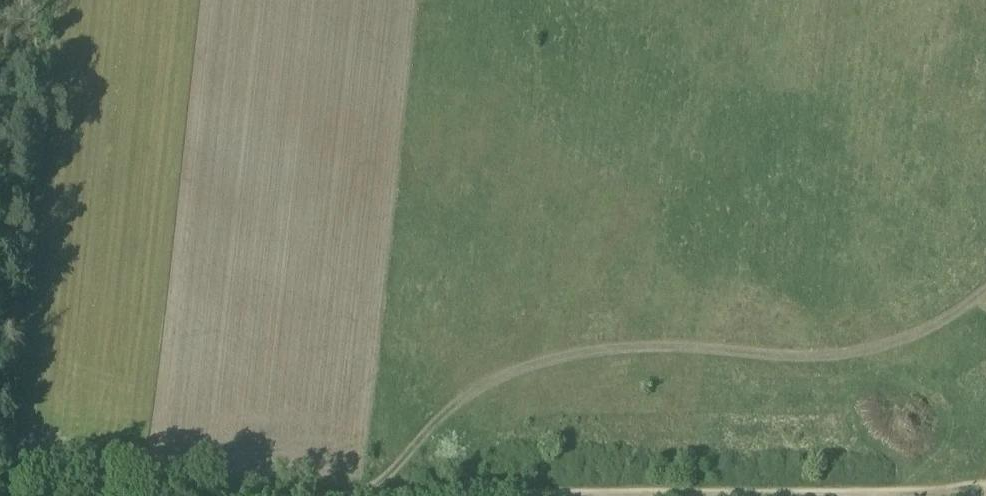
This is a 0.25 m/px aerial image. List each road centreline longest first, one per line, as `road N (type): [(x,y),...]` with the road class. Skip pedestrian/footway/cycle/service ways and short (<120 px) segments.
road 1 (track): [(985,298),(927,333),(850,354),(653,348),(513,370),(460,399),(368,495)]

